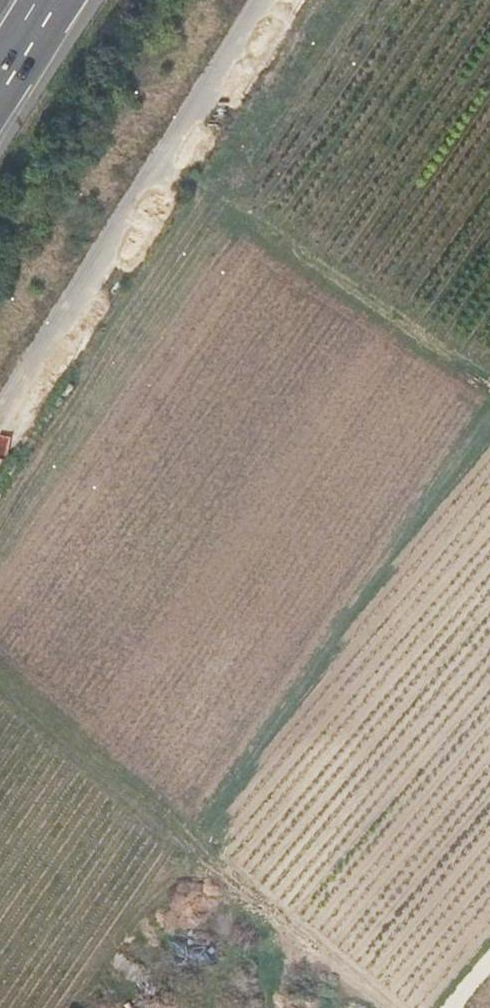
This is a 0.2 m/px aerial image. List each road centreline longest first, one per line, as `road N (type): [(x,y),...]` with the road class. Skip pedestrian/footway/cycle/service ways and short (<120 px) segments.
road 1 (track): [(489,394),(320,669),(185,841)]
road 2 (track): [(384,1007),(0,678)]
road 3 (track): [(489,384),(156,169)]

